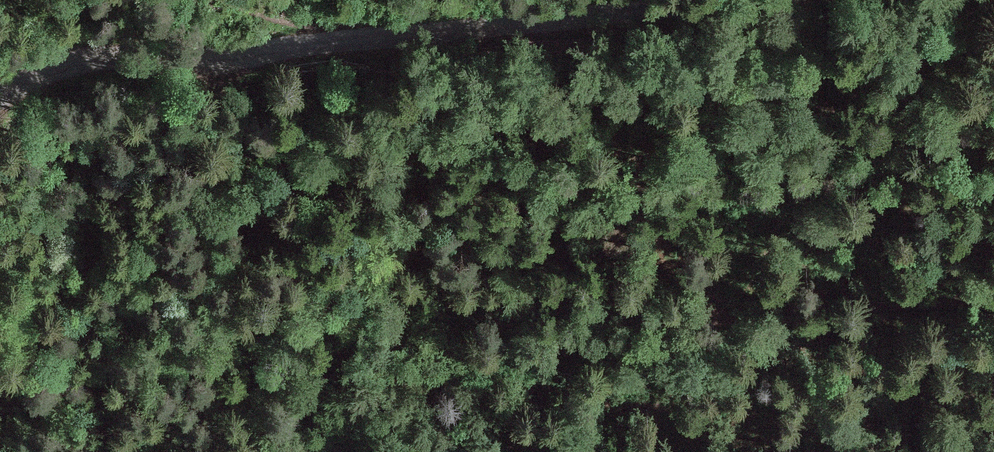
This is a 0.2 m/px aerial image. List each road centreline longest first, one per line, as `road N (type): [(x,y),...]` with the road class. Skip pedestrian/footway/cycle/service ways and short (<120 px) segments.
road 1 (track): [(223,451),(269,423),(437,362),(573,329),(993,301)]
road 2 (unclassified): [(0,100),(41,68),(111,49),(293,50),(749,0)]

